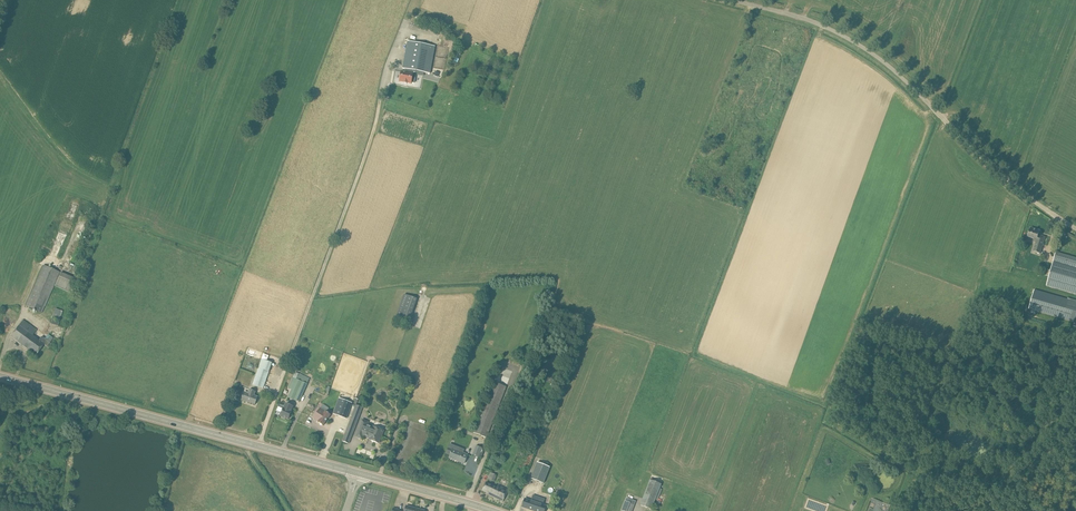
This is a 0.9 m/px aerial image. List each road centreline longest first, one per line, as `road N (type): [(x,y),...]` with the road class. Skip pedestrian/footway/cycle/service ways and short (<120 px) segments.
road 1 (track): [(260,447),(414,0)]
road 2 (unclassified): [(1075,228),(1008,181),(860,47),(811,22),(729,0)]
road 3 (secondary): [(359,474),(0,377)]
road 4 (secondary): [(489,510),(359,474)]

